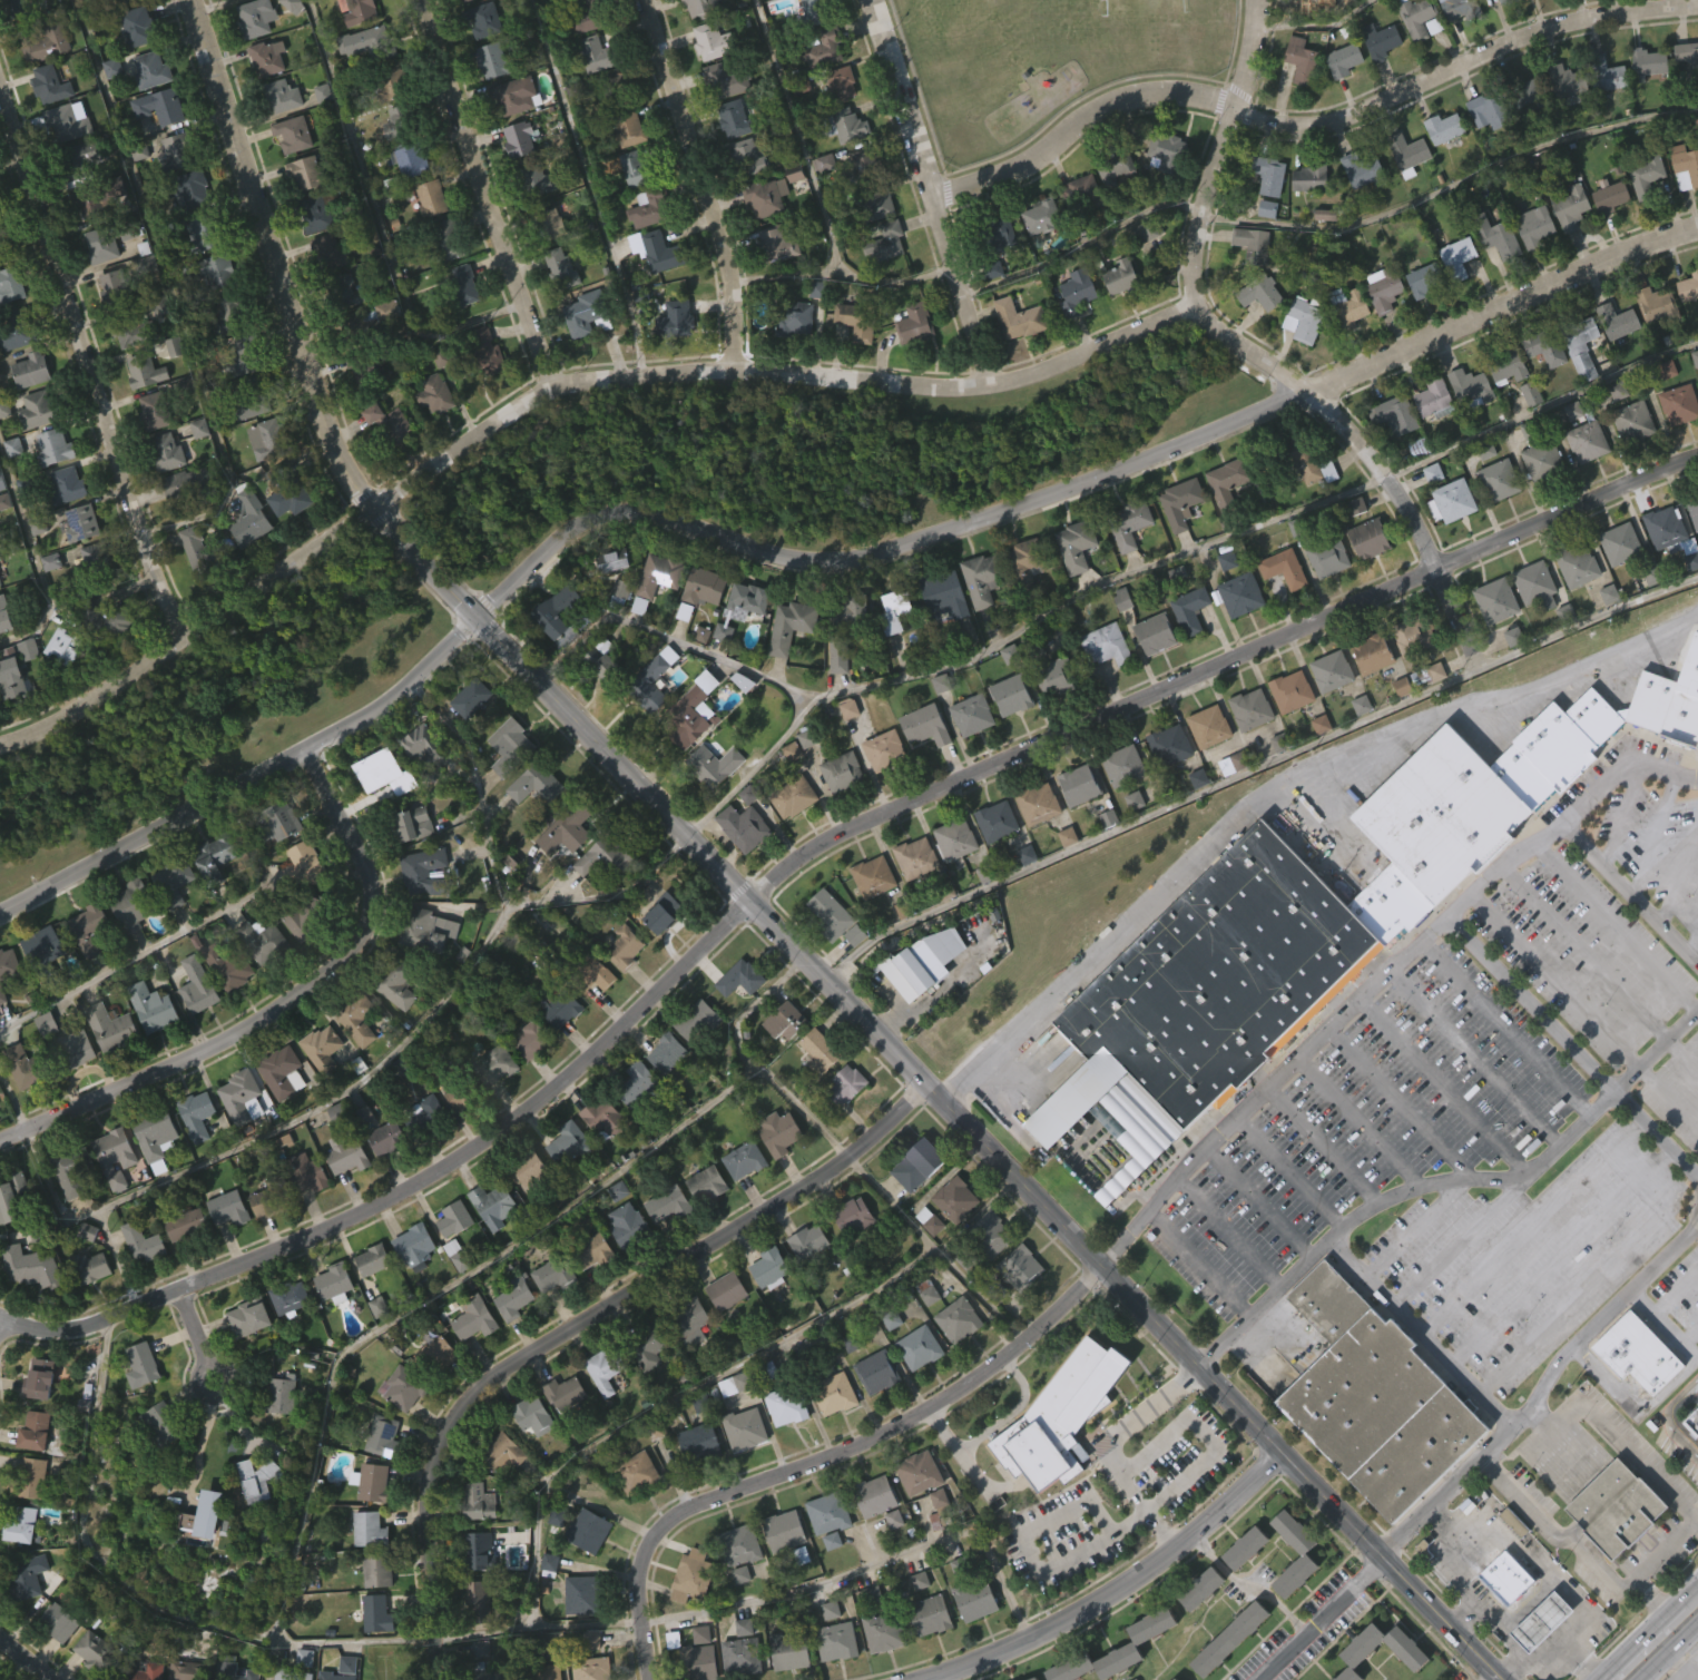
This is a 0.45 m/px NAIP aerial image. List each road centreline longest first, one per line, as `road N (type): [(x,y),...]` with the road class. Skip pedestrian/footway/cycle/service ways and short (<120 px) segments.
road 1 (tertiary): [(1500,1679),(441,584),(341,458),(194,0)]
road 2 (residential): [(0,1317),(50,1332),(94,1325),(418,1185),(531,1108),(819,843),(1284,635),(1697,463)]
road 3 (residential): [(0,914),(366,713),(568,534),(603,515),(650,511),(783,559),(834,563),(1113,473),(1308,392)]
road 4 (residential): [(0,744),(71,713),(557,382),(729,367),(930,387),(991,383),(1027,376),(1197,303)]
road 5 (residential): [(437,1679),(428,1499),(462,1406),(489,1378),(840,1165),(927,1084)]
road 6 (residential): [(935,196),(1011,173),(1087,115),(1120,100),(1198,95),(1292,129),(1351,116),(1528,36),(1598,17),(1697,6)]
road 7 (residential): [(1484,674),(1412,512),(1378,463),(1308,392),(1220,333),(1197,303),(1199,229),(1255,48),(1257,0)]
road 8 (residential): [(652,1679),(640,1595),(644,1561),(665,1526),(926,1412),(976,1382),(1105,1269)]
road 9 (residential): [(0,1141),(230,1039),(354,950),(366,932),(373,885),(302,747)]
road 10 (residential): [(189,633),(167,606),(0,86)]
road 11 (residential): [(918,1679),(1091,1608),(1203,1531),(1283,1453)]
road 12 (residential): [(1308,392),(1697,230)]
road 13 (residential): [(557,382),(478,238),(403,0)]
road 14 (residential): [(991,383),(873,0)]
road 15 (residential): [(729,367),(734,327),(719,240),(645,0)]
road 16 (residential): [(1384,1561),(1260,1679)]
road 17 (primary): [(1697,1590),(1604,1679)]

